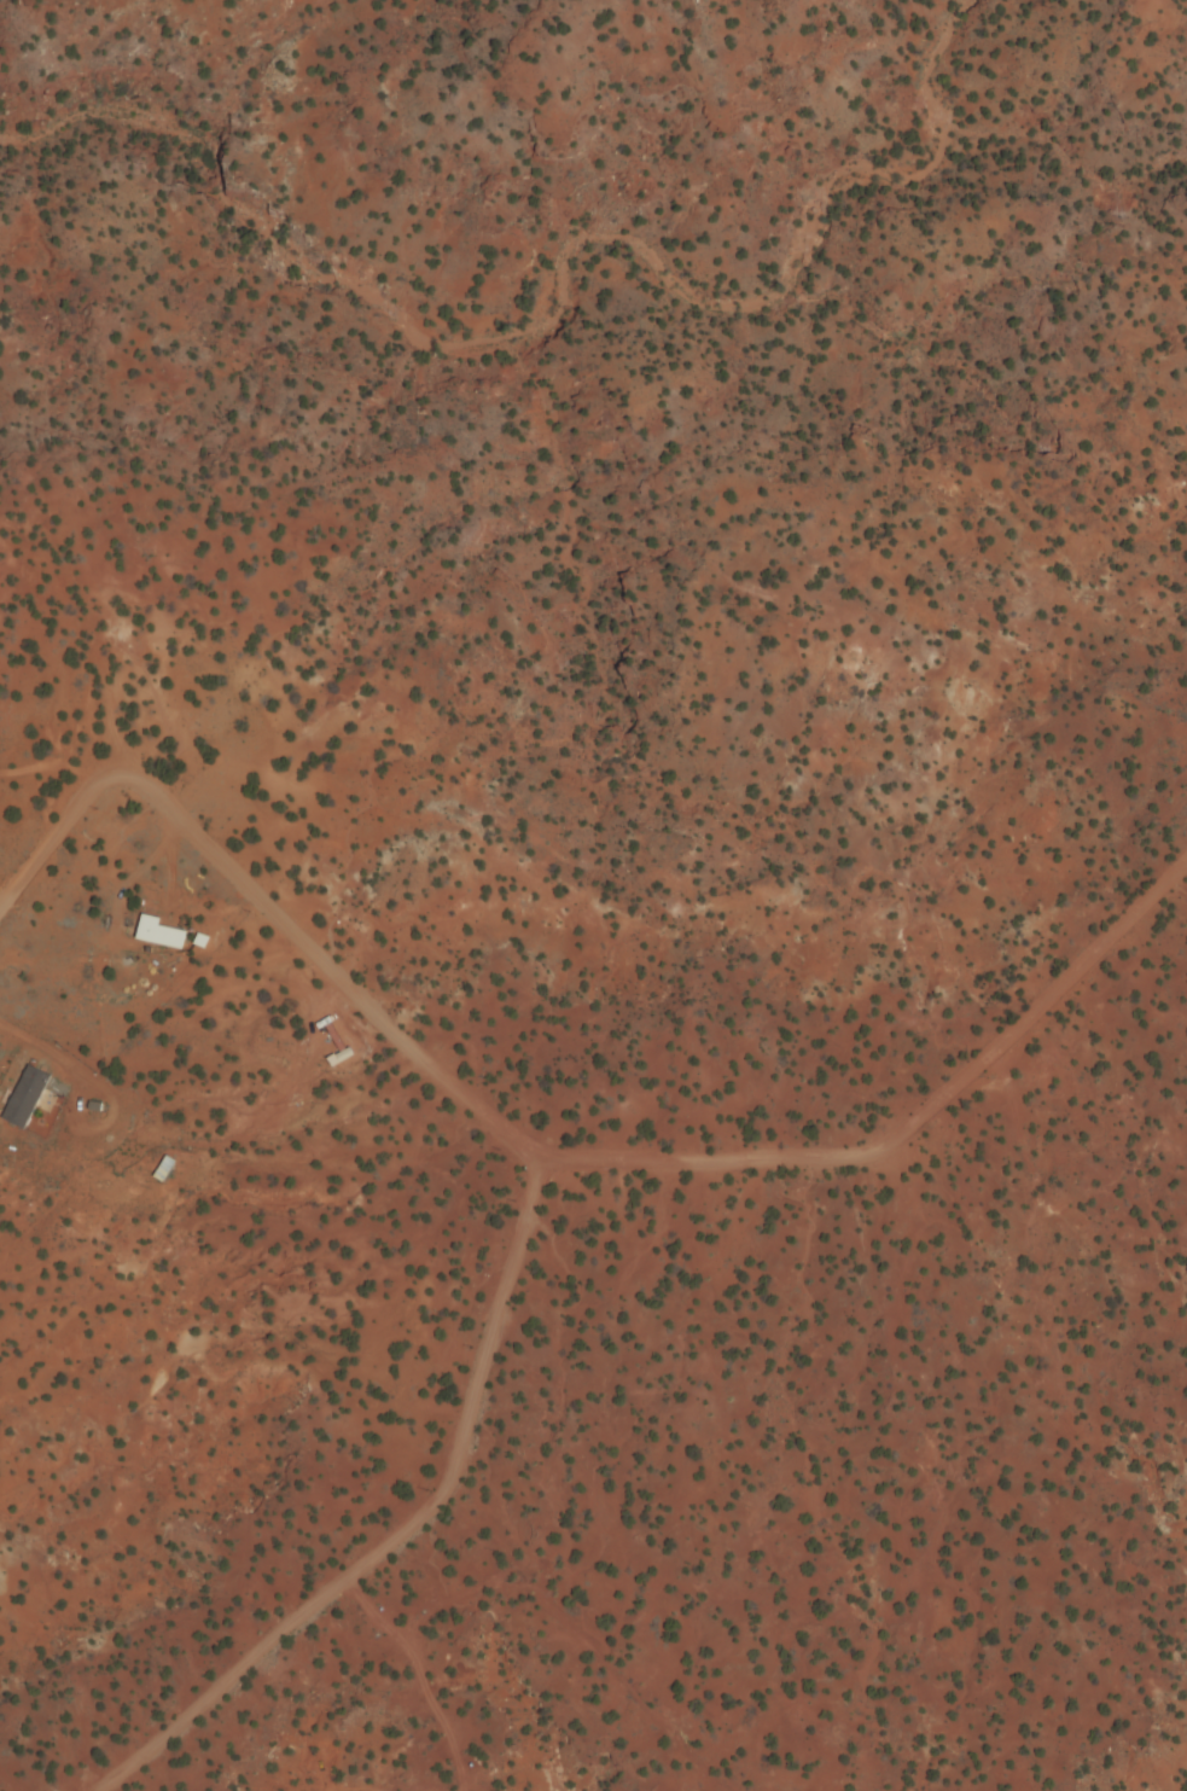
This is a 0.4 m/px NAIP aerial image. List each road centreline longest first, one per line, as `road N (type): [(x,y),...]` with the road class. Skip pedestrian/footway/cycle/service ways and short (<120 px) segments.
road 1 (residential): [(1186,869),(1046,989),(872,1162),(531,1164),(124,768),(92,774),(0,902)]
road 2 (residential): [(531,1164),(429,1505),(248,1647),(102,1790)]

